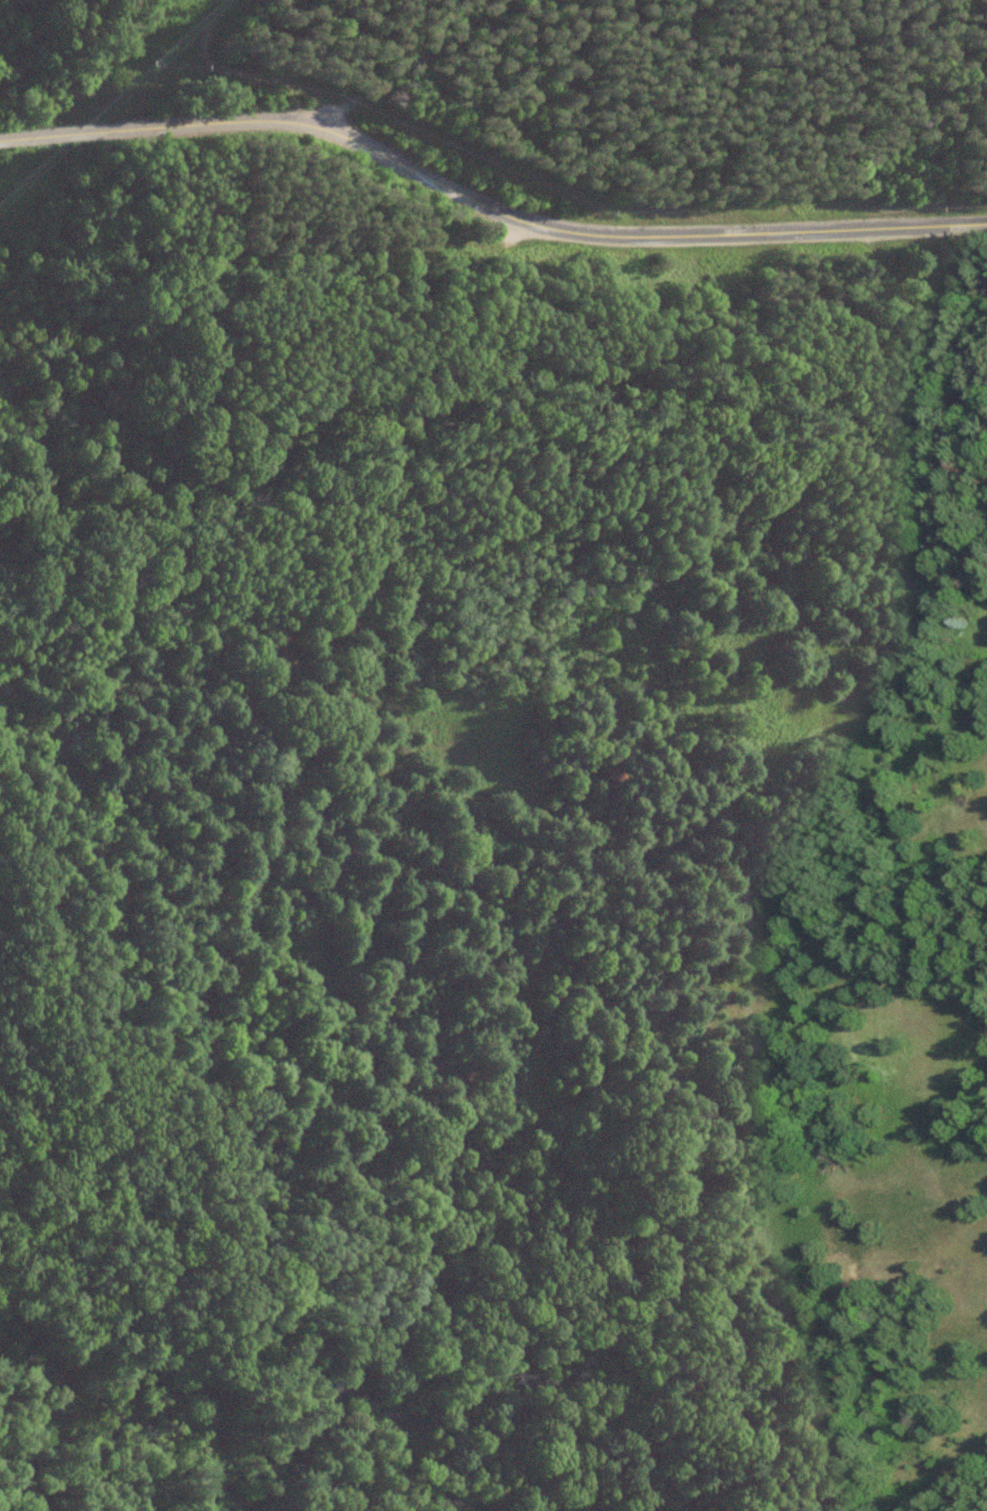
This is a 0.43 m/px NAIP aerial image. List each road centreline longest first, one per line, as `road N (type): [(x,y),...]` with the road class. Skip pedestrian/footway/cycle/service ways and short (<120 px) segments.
road 1 (residential): [(986,224),(626,243),(528,226),(308,122),(0,143)]
road 2 (track): [(214,0),(201,15),(202,67),(353,103),(308,122)]

